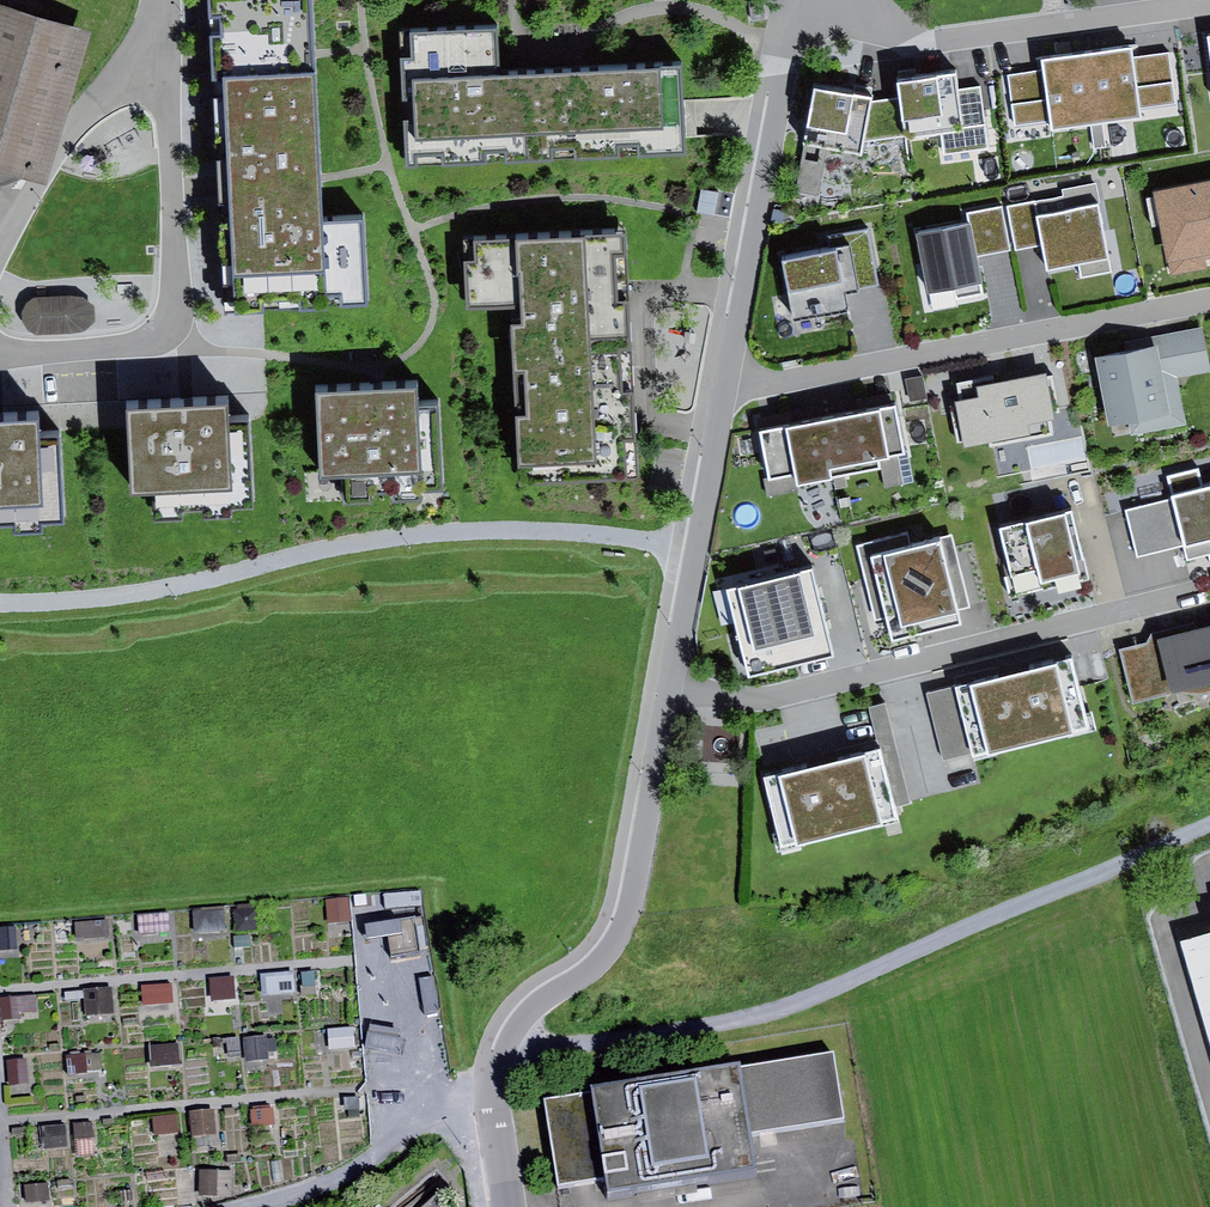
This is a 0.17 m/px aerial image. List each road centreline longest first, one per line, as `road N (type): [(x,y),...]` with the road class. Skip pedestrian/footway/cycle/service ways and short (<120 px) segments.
road 1 (track): [(261,1206),(306,1195),(487,1092),(530,1057),(796,1003),(1209,824)]
road 2 (residential): [(672,681),(740,697),(782,694),(1200,589)]
road 3 (residential): [(728,389),(1209,296)]
road 4 (residential): [(487,1092),(518,1019),(599,961),(623,929),(672,681)]
road 5 (residential): [(162,62),(174,318),(142,343),(0,354)]
road 6 (residential): [(728,389),(801,0)]
road 7 (residential): [(847,0),(926,41),(1209,3)]
road 8 (residential): [(672,681),(728,389)]
road 9 (residential): [(0,267),(87,121),(140,70)]

